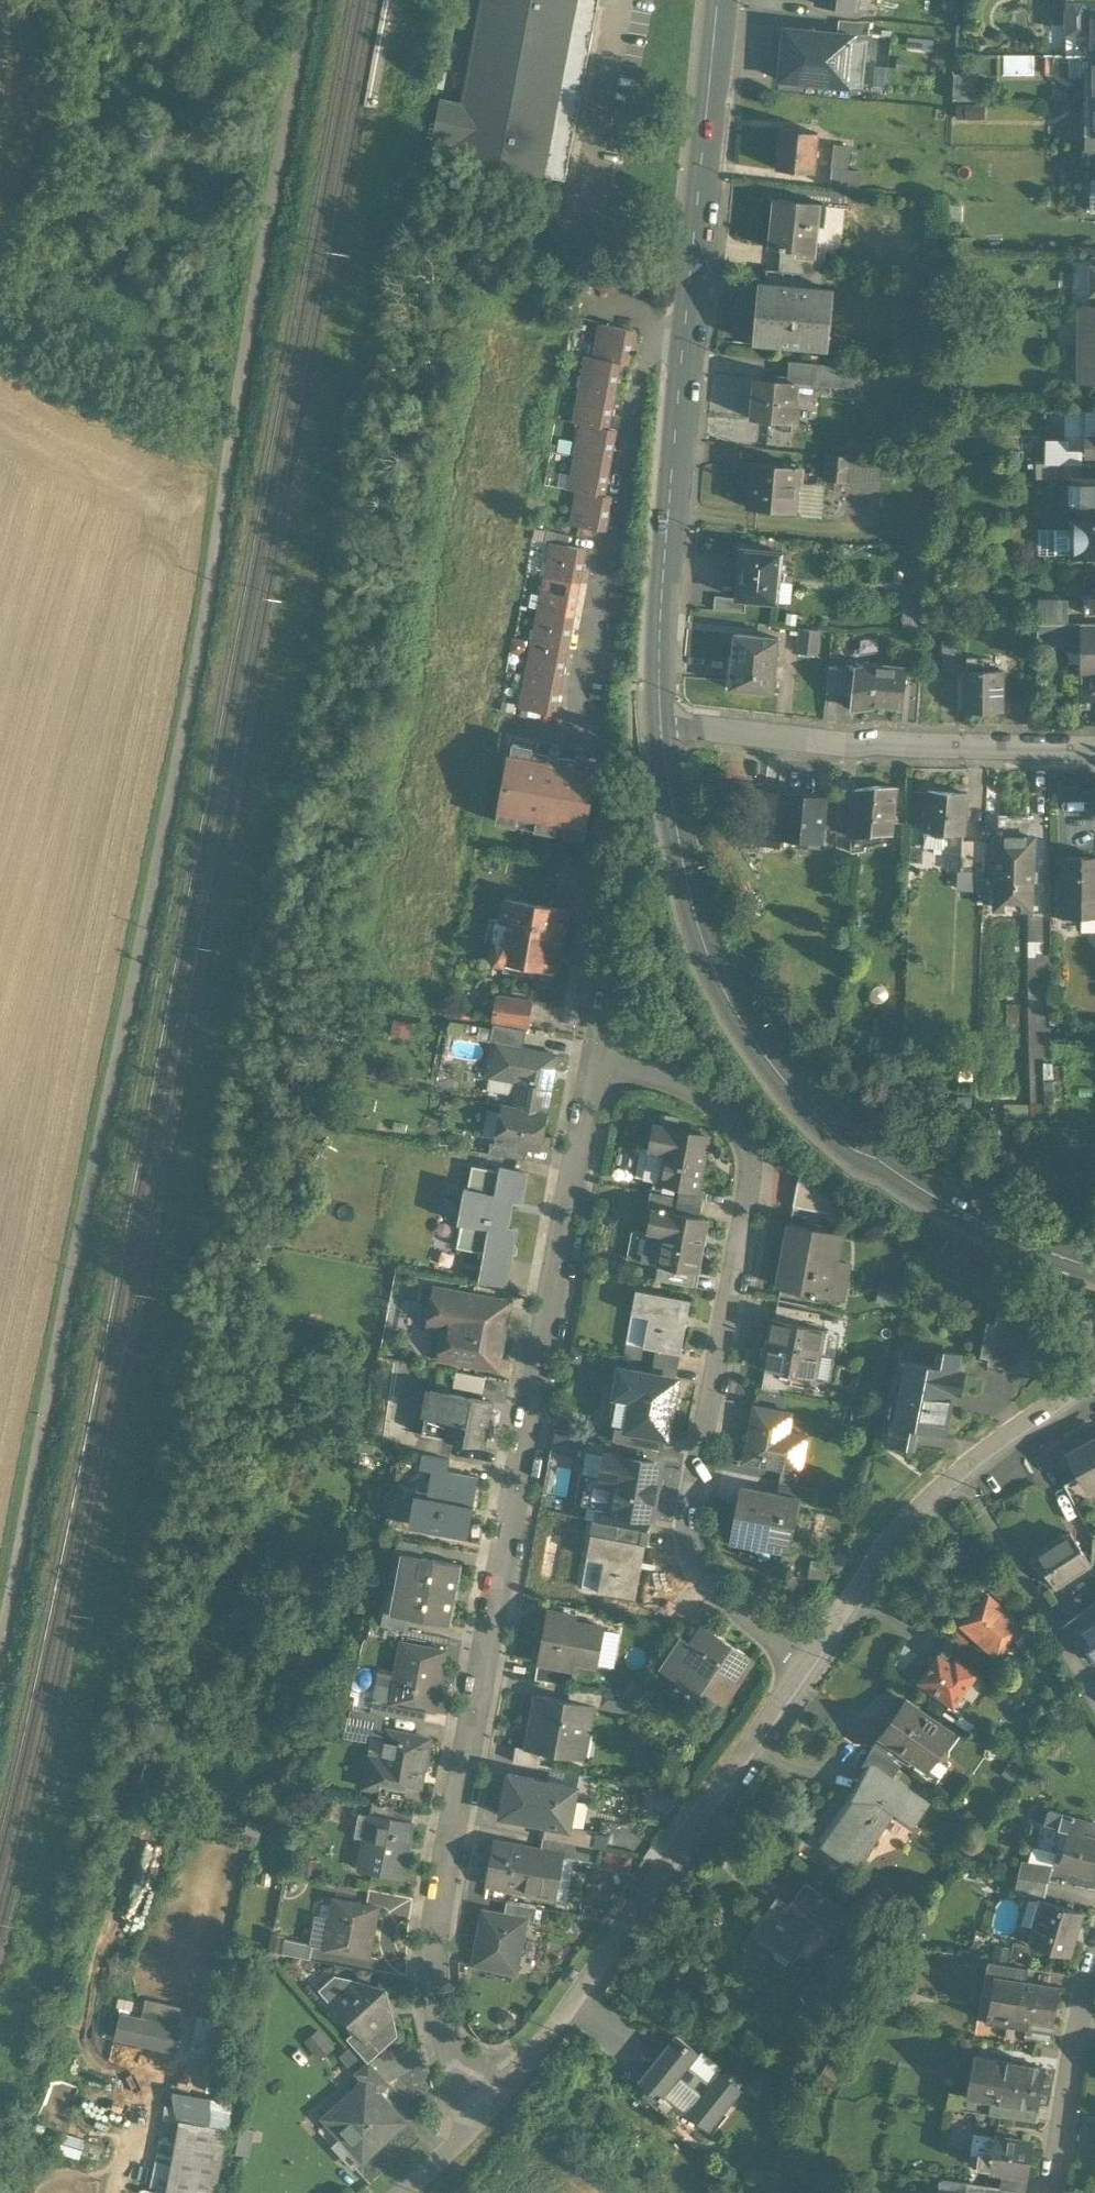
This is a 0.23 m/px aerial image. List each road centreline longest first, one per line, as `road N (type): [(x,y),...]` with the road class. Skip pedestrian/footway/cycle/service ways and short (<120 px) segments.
road 1 (track): [(0,1645),(196,661),(230,429),(311,0)]
road 2 (residential): [(598,1055),(435,1939),(445,2040),(461,2064),(501,2086)]
road 3 (residential): [(811,1640),(723,1577),(693,1516),(752,1169),(744,1127),(710,1091),(676,1073),(598,1055)]
road 4 (secondary): [(719,0),(667,531),(660,721)]
road 5 (secondary): [(660,721),(699,926),(725,986),(783,1070),(856,1144),(930,1193),(1068,1259)]
road 6 (unclassified): [(501,2086),(549,2033),(811,1640)]
road 7 (residential): [(1094,748),(949,747),(660,721)]
road 8 (unclassified): [(811,1640),(931,1498),(1094,1376)]
road 9 (residential): [(1094,1956),(1051,2192)]
road 10 (unclassified): [(401,2192),(454,2148),(501,2086)]
road 11 (unclassified): [(1094,1376),(1065,1276),(1068,1259)]

